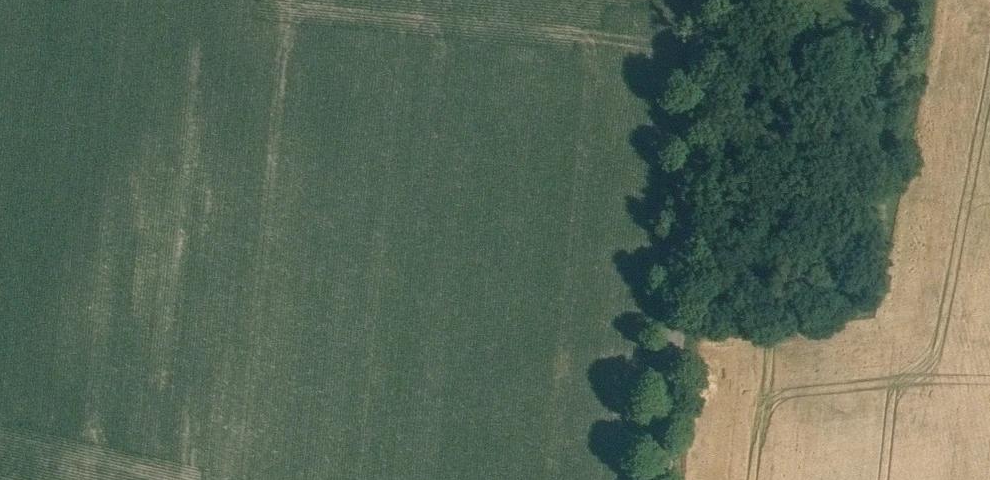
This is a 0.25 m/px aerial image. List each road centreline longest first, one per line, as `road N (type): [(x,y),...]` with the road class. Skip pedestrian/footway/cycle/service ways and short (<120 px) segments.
road 1 (unclassified): [(710,0),(664,479)]

